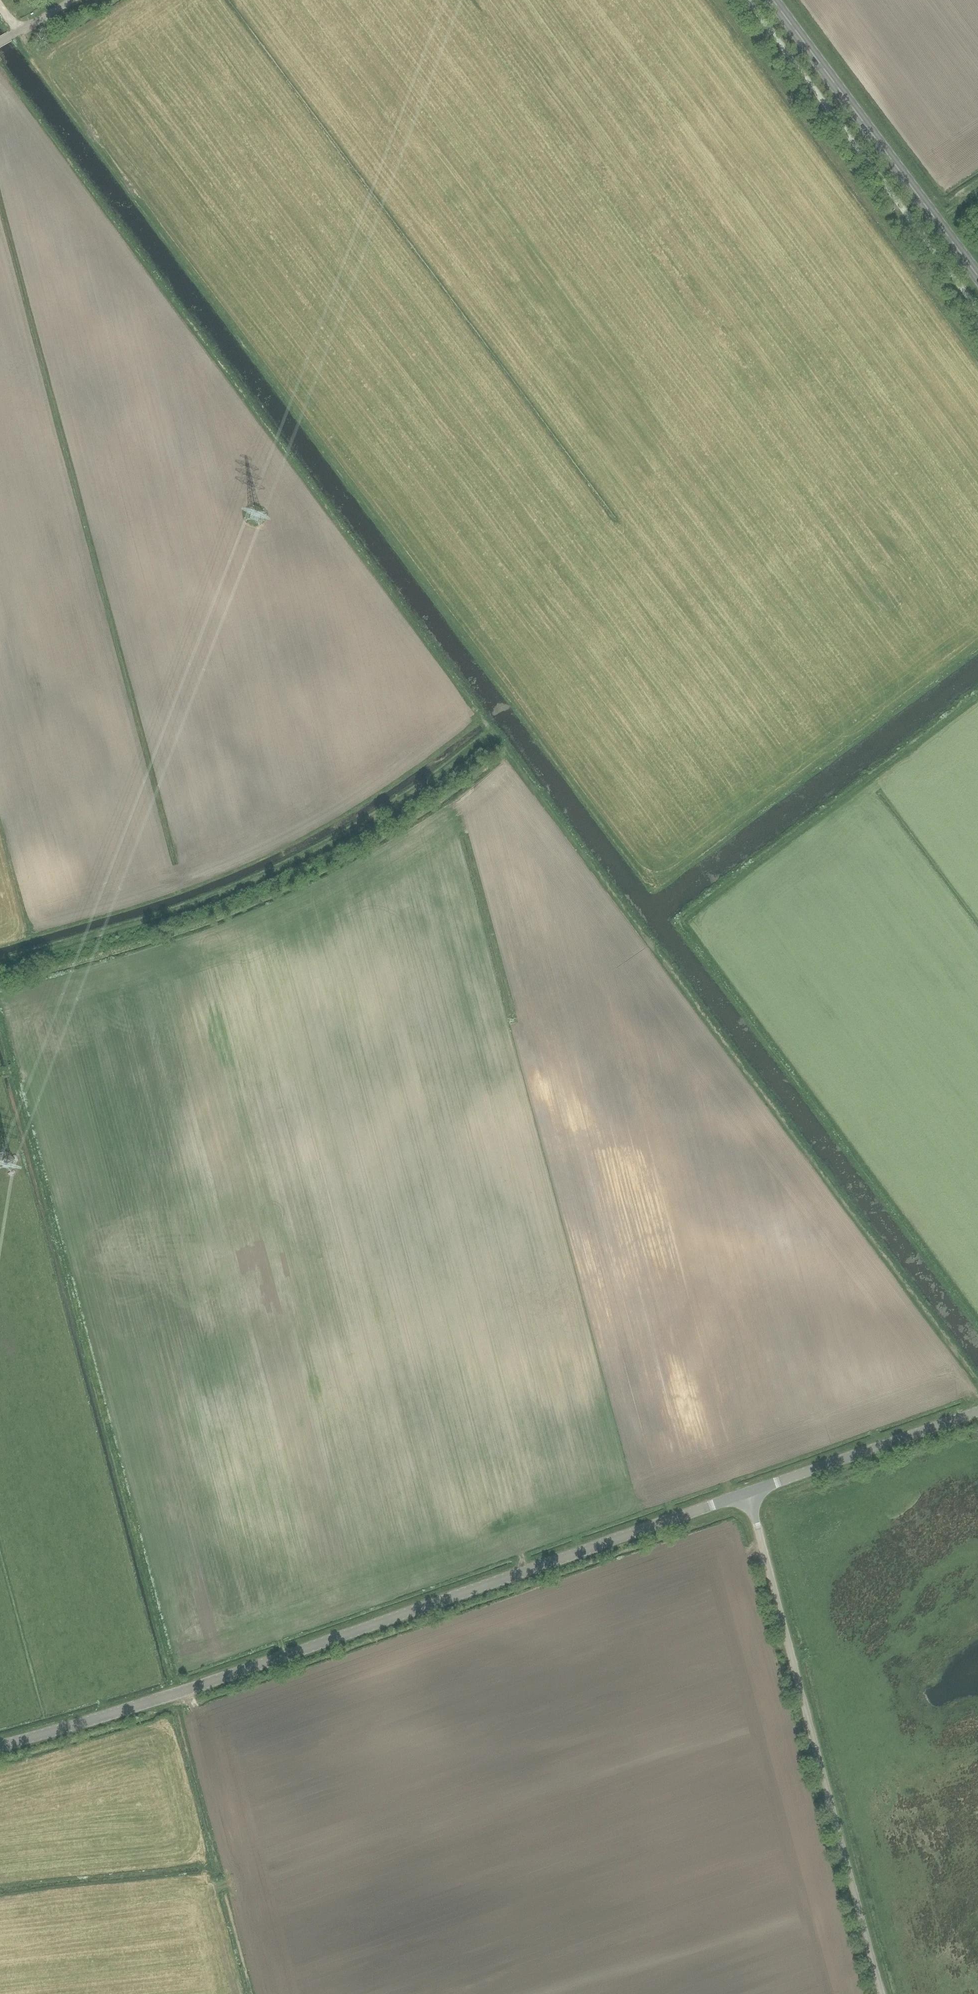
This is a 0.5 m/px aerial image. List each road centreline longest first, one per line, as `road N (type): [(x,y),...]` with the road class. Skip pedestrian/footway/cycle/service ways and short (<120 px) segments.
road 1 (track): [(0,78),(977,1382)]
road 2 (track): [(977,1308),(683,917),(977,699)]
road 3 (tertiary): [(0,1744),(139,1705),(748,1492)]
road 4 (track): [(491,725),(401,794),(269,870),(176,908),(0,961)]
road 5 (unclassified): [(881,1993),(748,1492)]
road 6 (primary): [(977,280),(771,0)]
road 7 (tertiary): [(748,1492),(977,1411)]

